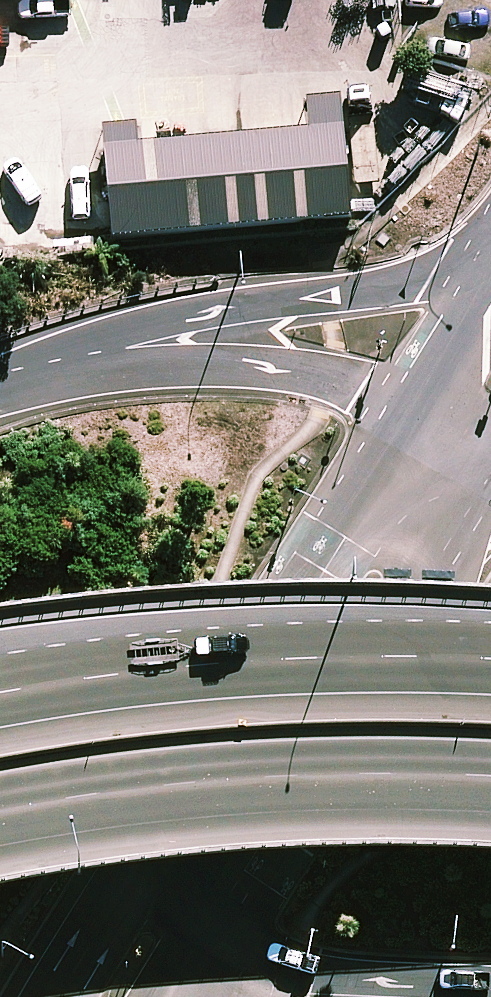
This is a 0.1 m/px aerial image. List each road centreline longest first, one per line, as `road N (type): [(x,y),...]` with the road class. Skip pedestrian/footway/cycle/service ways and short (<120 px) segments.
road 1 (secondary): [(490,455),(218,928)]
road 2 (trunk): [(0,384),(124,329),(490,261)]
road 3 (trunk): [(490,788),(165,793),(0,821)]
road 4 (trunk): [(0,704),(235,677),(490,671)]
road 5 (secondary): [(167,813),(411,404)]
road 6 (trunk): [(0,390),(169,365),(241,366),(299,372),(411,404)]
road 7 (secondary): [(59,996),(167,813)]
road 8 (secondary): [(411,404),(490,271)]
road 9 (trunk): [(218,928),(173,853),(167,813)]

